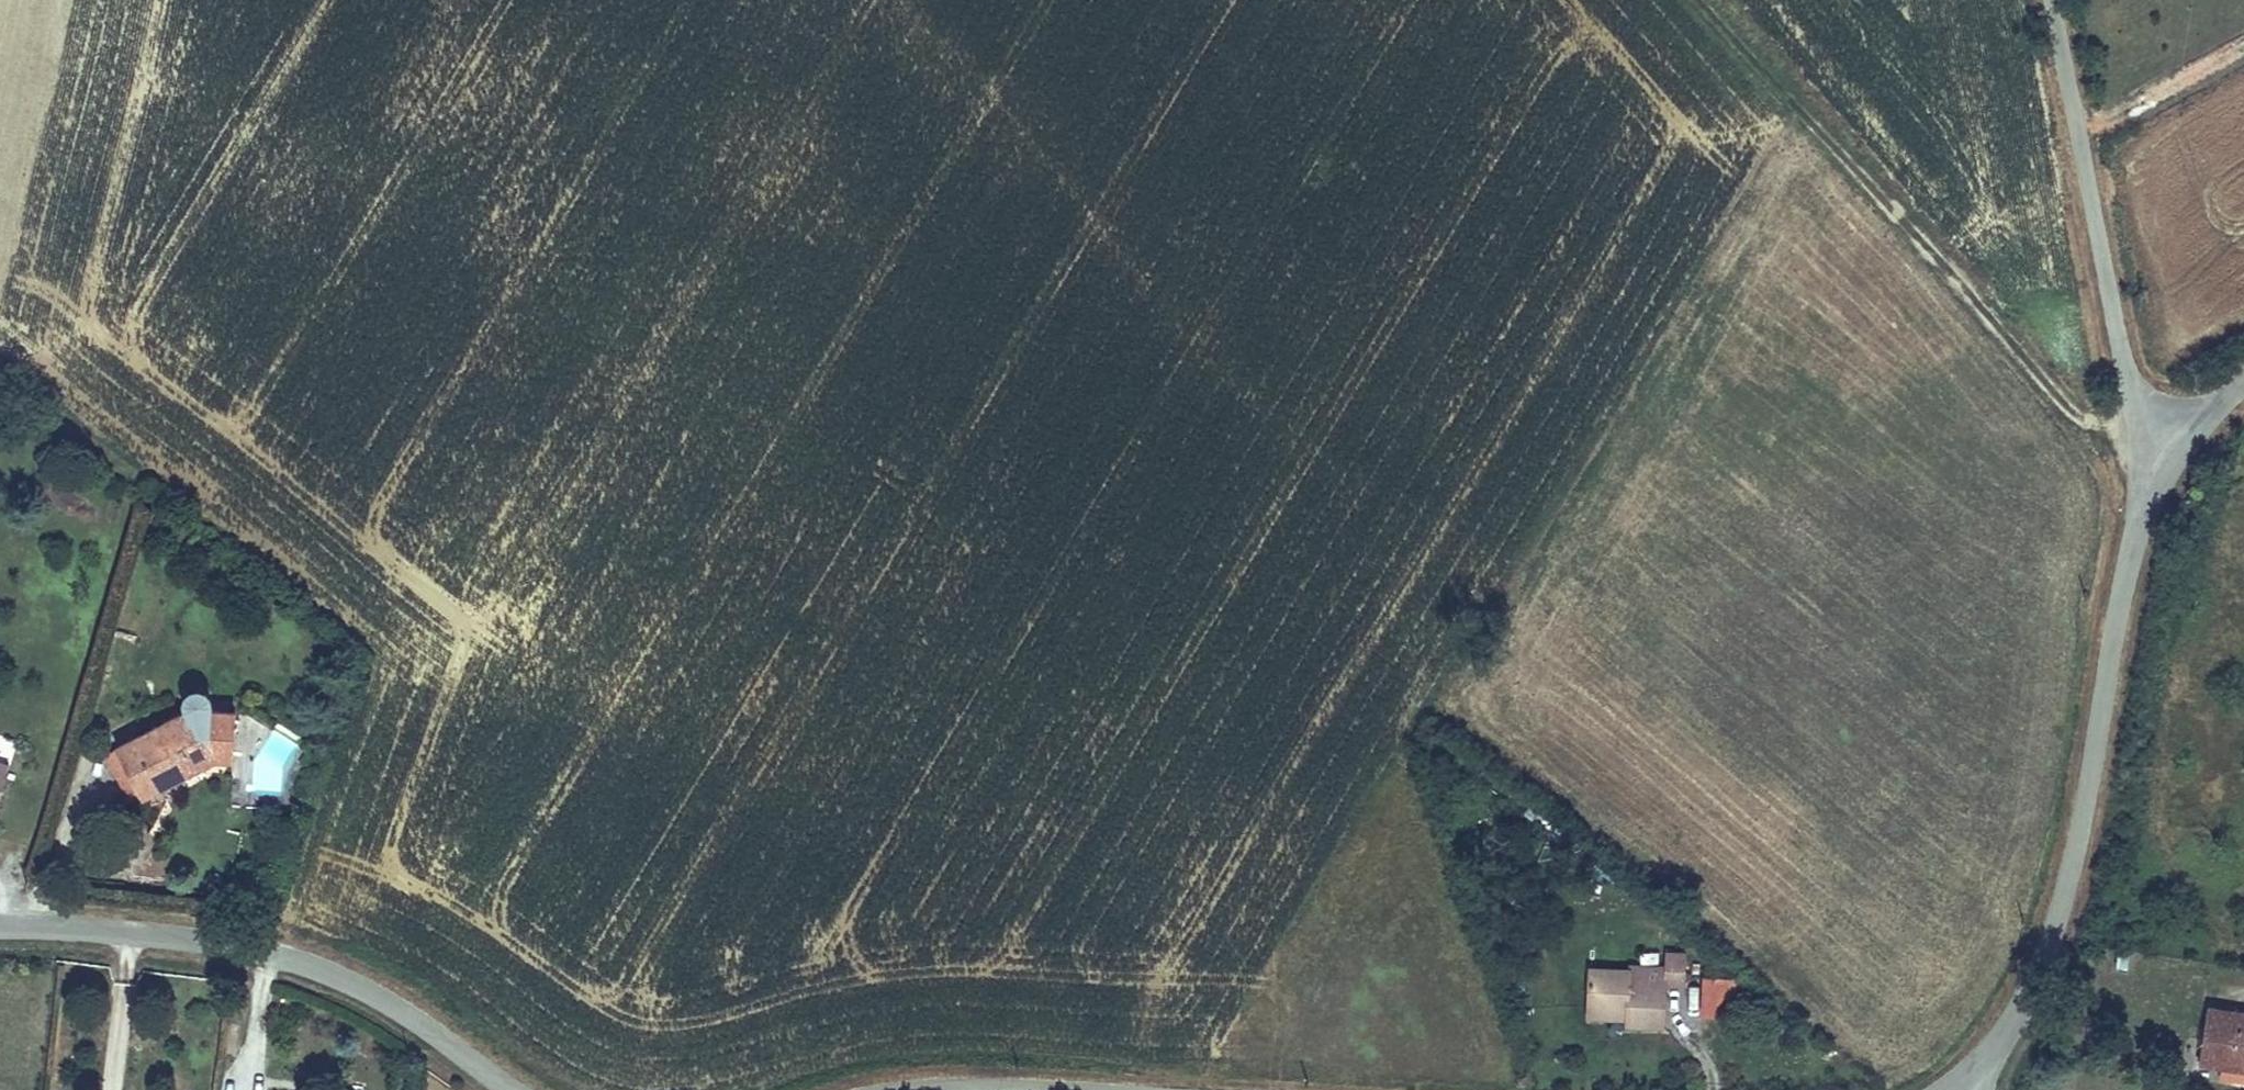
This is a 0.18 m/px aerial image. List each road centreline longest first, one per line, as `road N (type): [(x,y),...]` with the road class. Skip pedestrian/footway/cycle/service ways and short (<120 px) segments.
road 1 (tertiary): [(2162,436),(2130,564),(2072,878),(2036,981),(2005,1035),(1951,1089)]
road 2 (track): [(2162,436),(2085,417),(1701,0)]
road 3 (tertiary): [(515,1089),(418,1019),(299,960),(237,943),(0,925)]
road 4 (tertiary): [(2162,436),(2117,344),(2053,0)]
road 5 (tertiary): [(1059,1089),(900,1089)]

